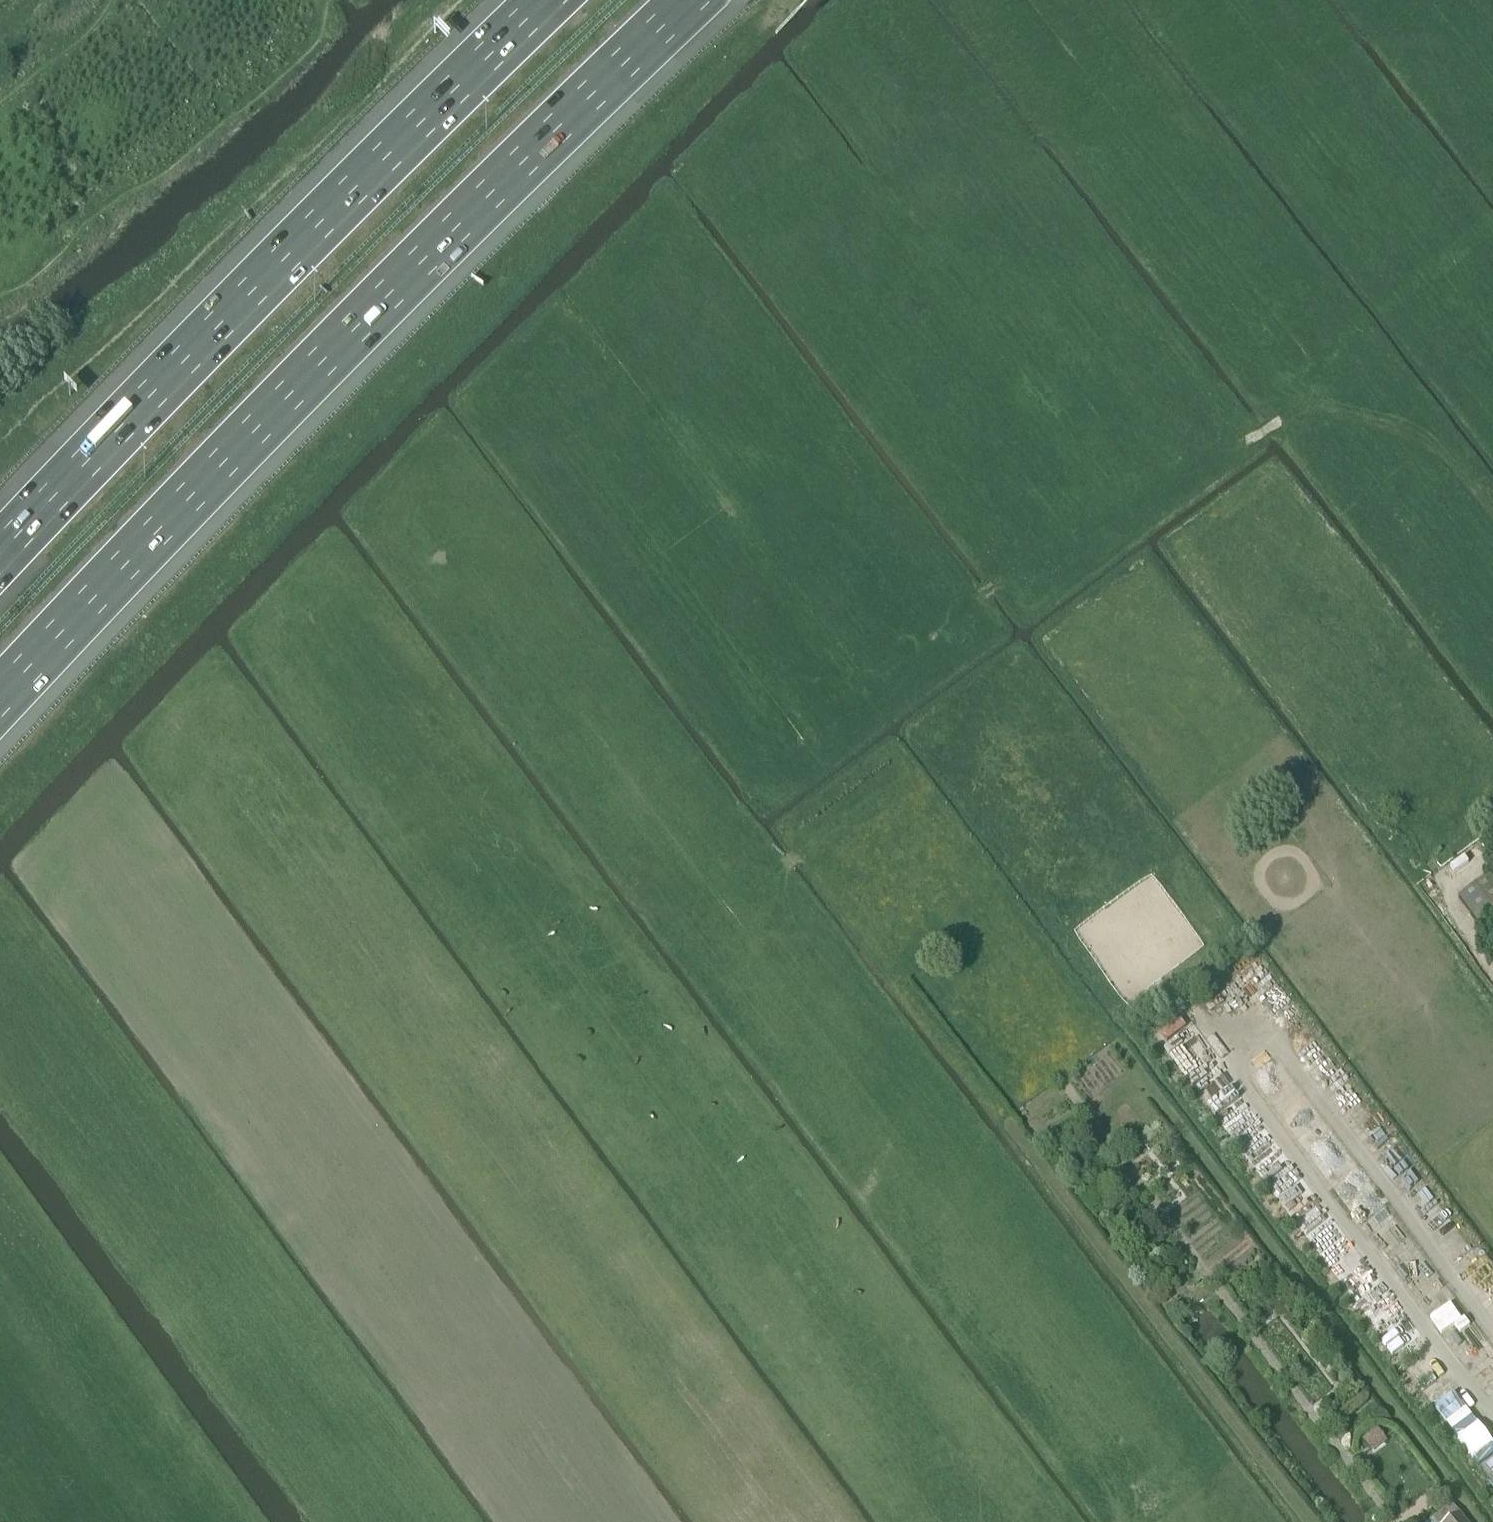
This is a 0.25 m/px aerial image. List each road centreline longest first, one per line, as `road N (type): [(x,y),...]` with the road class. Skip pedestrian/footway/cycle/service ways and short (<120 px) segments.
road 1 (motorway): [(0,700),(240,445),(691,0)]
road 2 (motorway): [(535,0),(165,369),(0,549)]

